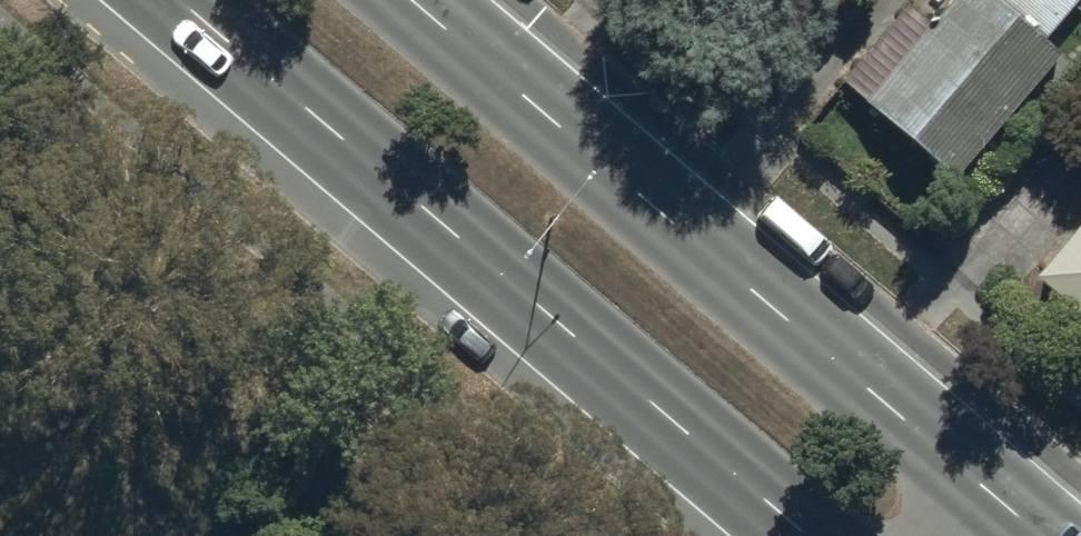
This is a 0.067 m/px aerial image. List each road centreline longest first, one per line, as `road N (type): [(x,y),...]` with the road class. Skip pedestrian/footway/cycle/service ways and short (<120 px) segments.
road 1 (primary): [(811,535),(182,0)]
road 2 (primary): [(417,0),(1023,514)]

